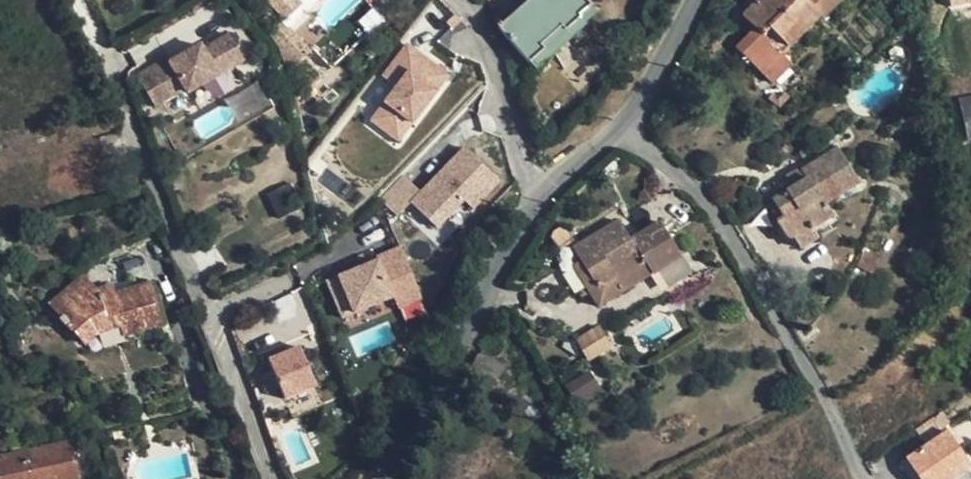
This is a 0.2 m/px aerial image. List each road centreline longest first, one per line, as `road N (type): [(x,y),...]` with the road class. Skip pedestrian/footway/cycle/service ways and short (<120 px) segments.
road 1 (unclassified): [(377,478),(432,402),(528,215),(556,179),(618,126),(694,0)]

